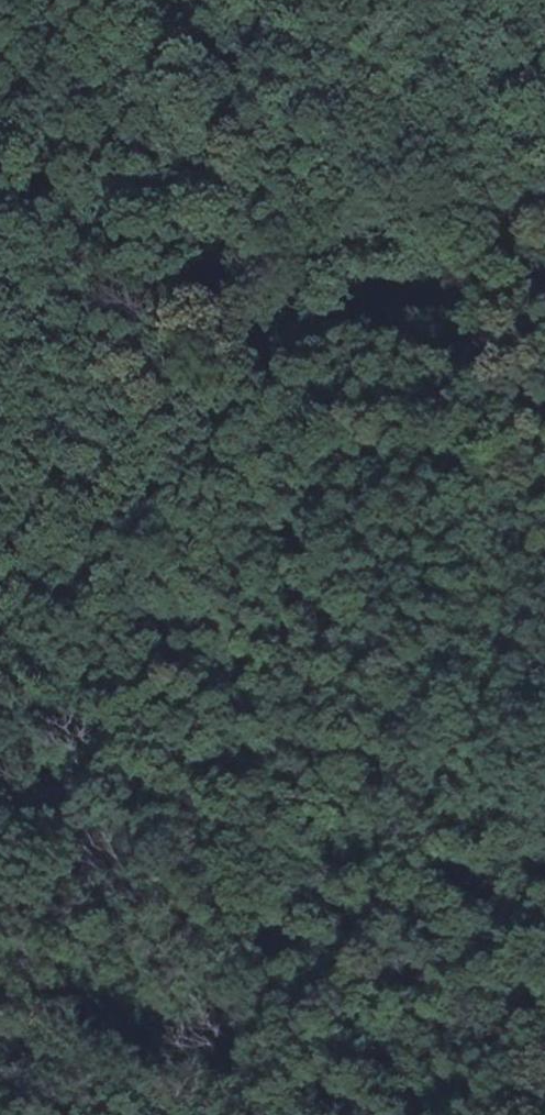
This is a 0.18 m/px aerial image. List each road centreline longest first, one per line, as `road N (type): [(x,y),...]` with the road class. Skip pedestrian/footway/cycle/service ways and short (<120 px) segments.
road 1 (track): [(242,1114),(231,900),(283,594),(287,440),(221,372),(0,414)]

